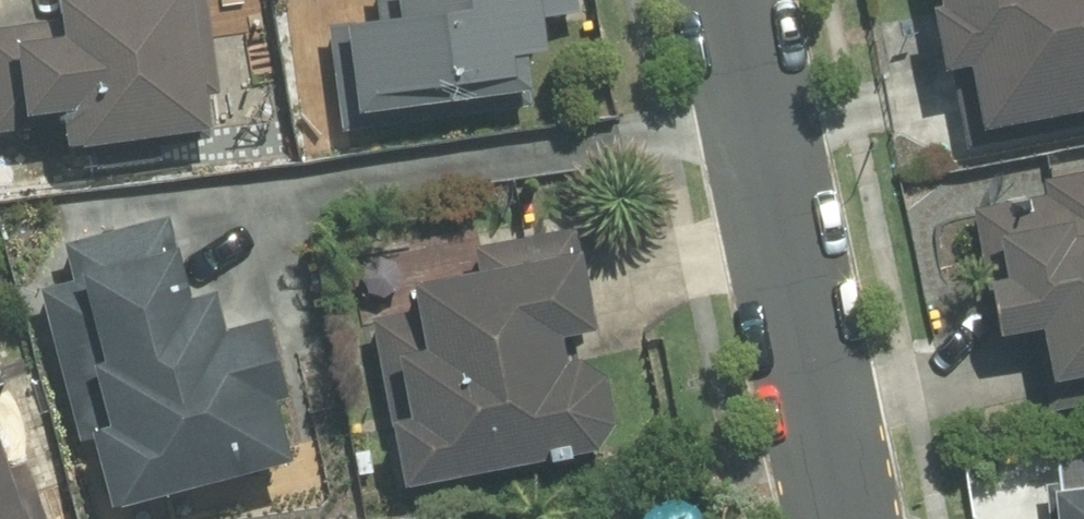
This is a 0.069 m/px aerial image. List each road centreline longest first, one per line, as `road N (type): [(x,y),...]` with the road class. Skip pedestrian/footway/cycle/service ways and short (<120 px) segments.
road 1 (residential): [(733,0),(846,518)]

